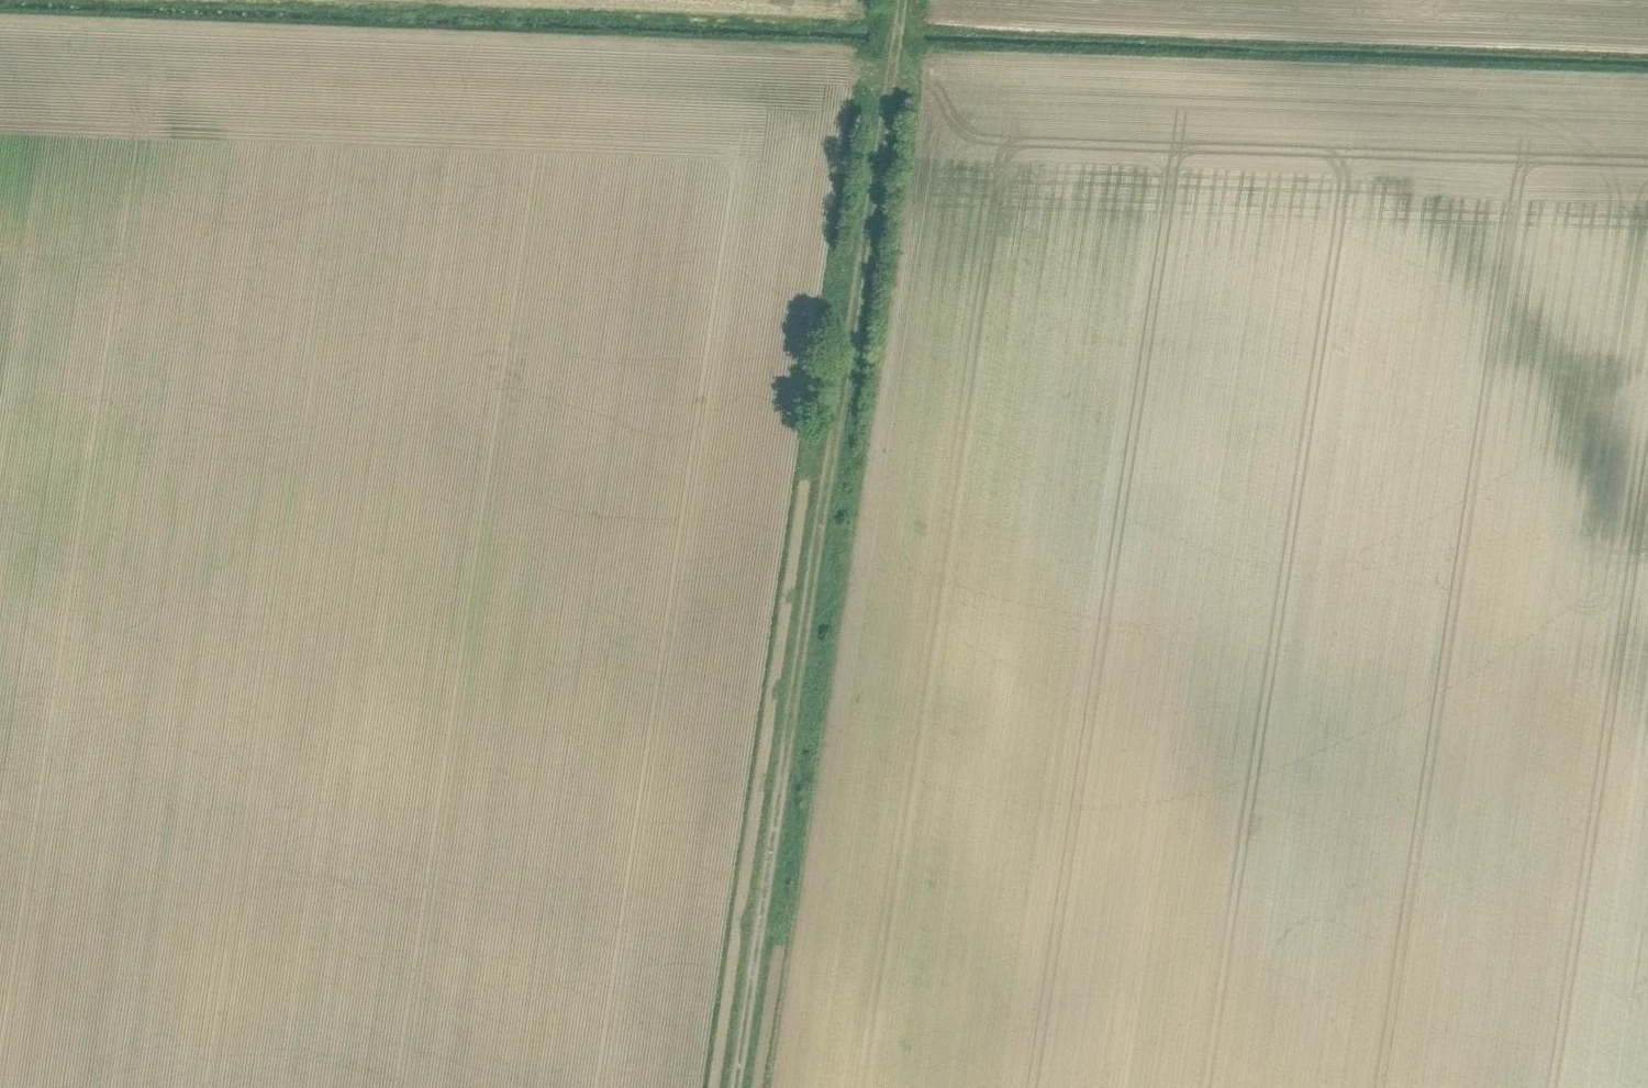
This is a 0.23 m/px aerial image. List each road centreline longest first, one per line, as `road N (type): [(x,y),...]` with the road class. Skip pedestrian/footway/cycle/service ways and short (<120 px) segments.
road 1 (track): [(736,1087),(903,0)]

